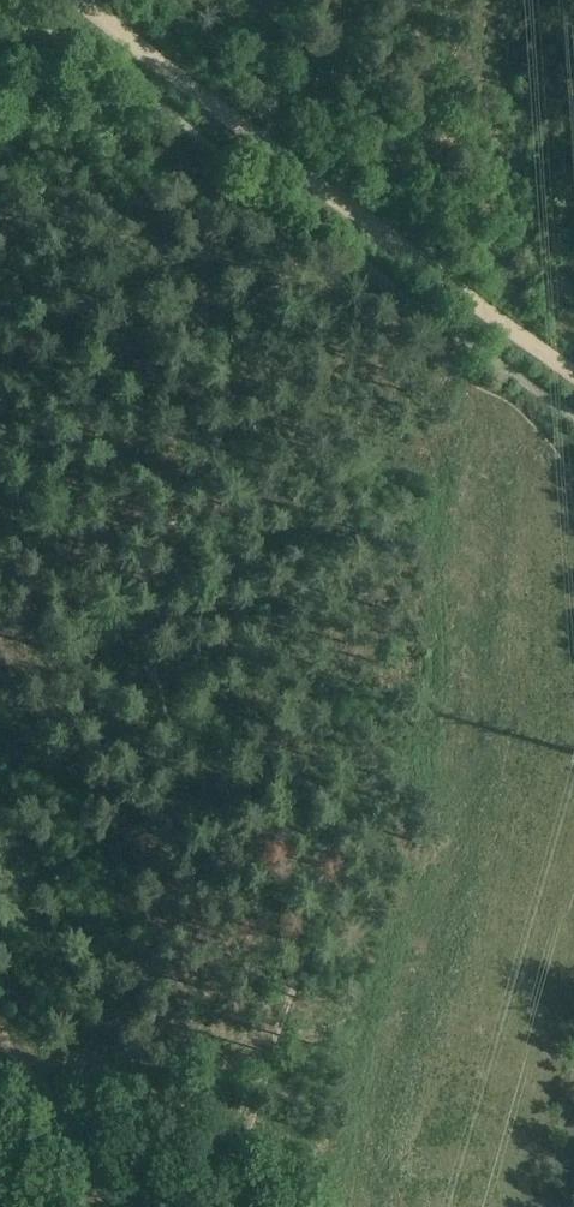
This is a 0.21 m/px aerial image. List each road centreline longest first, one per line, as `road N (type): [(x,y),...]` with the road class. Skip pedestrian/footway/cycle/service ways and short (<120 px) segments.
road 1 (track): [(80,0),(295,170),(573,374)]
road 2 (track): [(109,1206),(0,1030)]

